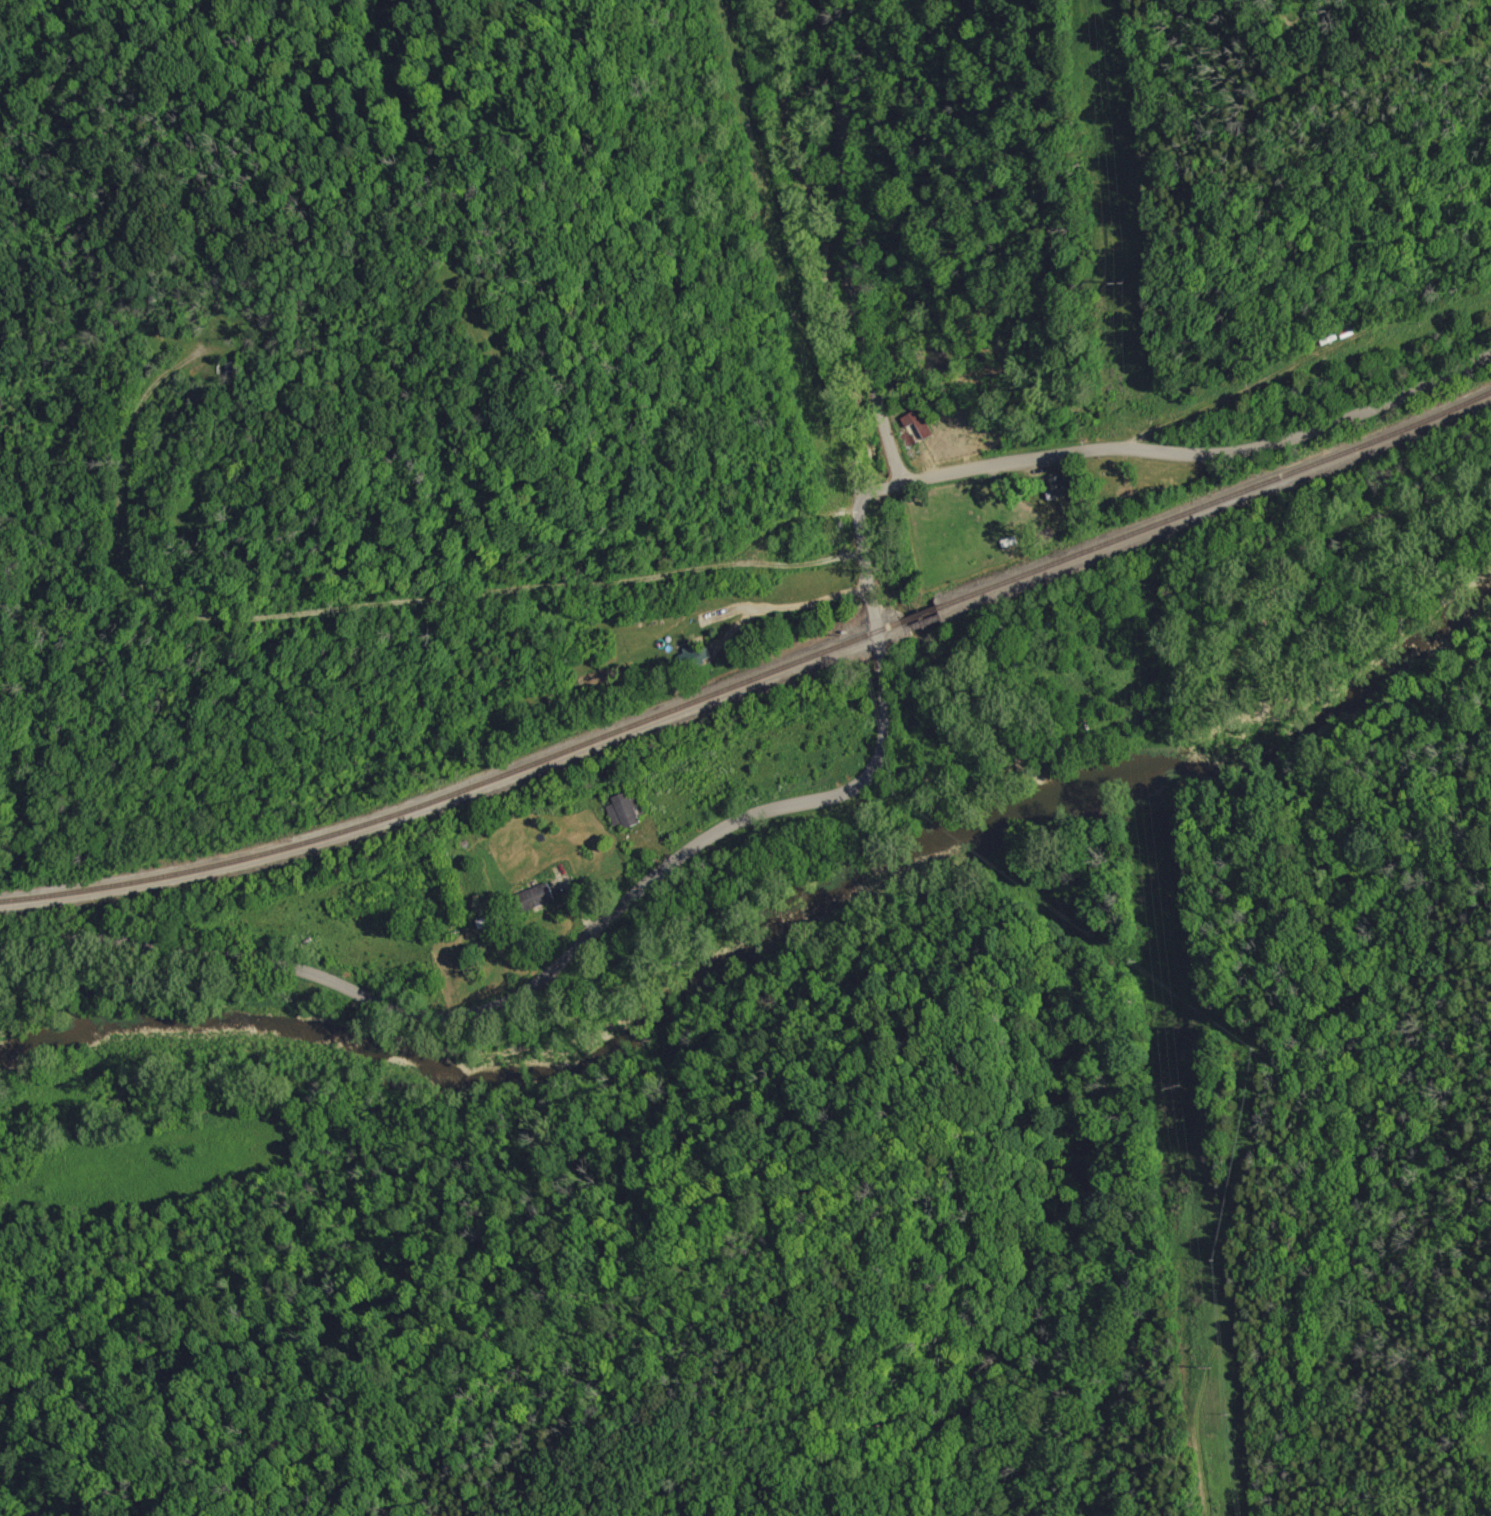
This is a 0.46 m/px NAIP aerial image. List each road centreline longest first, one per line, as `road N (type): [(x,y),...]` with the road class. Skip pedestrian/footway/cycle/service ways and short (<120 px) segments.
road 1 (residential): [(0,949),(72,935),(191,940),(279,960),(417,1021),(450,1021),(550,965),(660,863),(719,827),(760,808),(846,791),(866,773),(883,745),(885,696),(858,496),(1063,449),(1195,454),(1243,446),(1377,401),(1490,345)]
road 2 (residential): [(904,480),(849,278),(814,0)]

